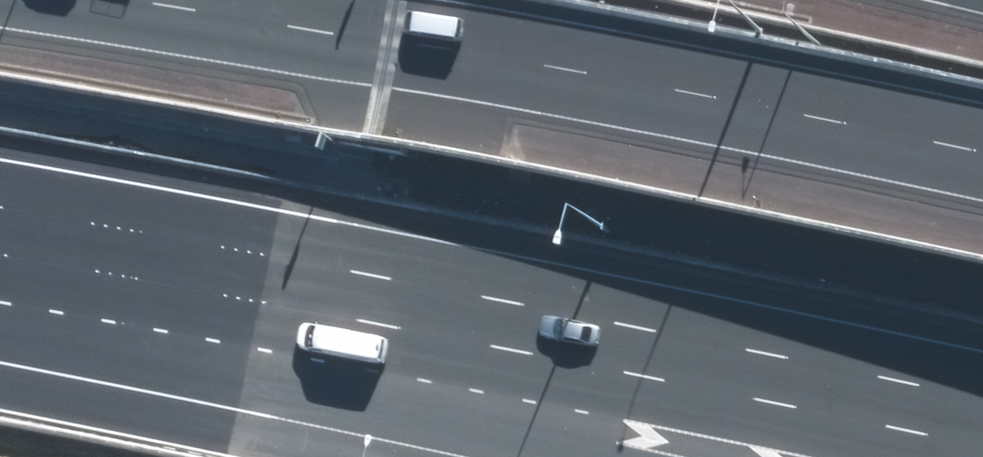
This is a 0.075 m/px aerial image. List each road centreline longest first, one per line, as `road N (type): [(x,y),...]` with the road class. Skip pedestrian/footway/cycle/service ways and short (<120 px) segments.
road 1 (motorway): [(982,399),(0,204)]
road 2 (motorway): [(982,152),(173,0)]
road 3 (motorway): [(584,456),(0,219)]

